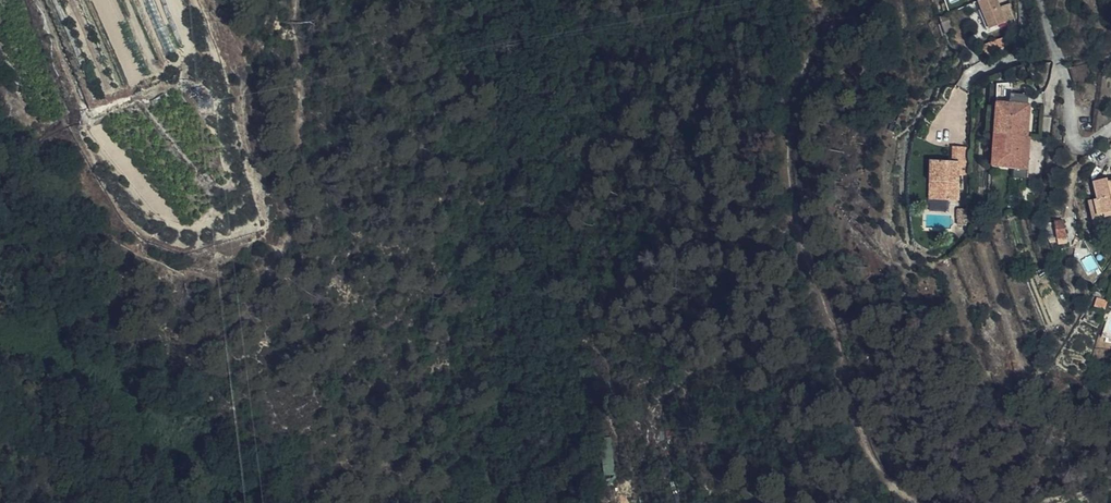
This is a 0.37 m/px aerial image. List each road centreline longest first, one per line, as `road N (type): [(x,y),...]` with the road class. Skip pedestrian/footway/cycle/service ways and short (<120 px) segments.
road 1 (residential): [(1110,129),(1082,147),(1073,139),(1066,77),(1050,36)]

